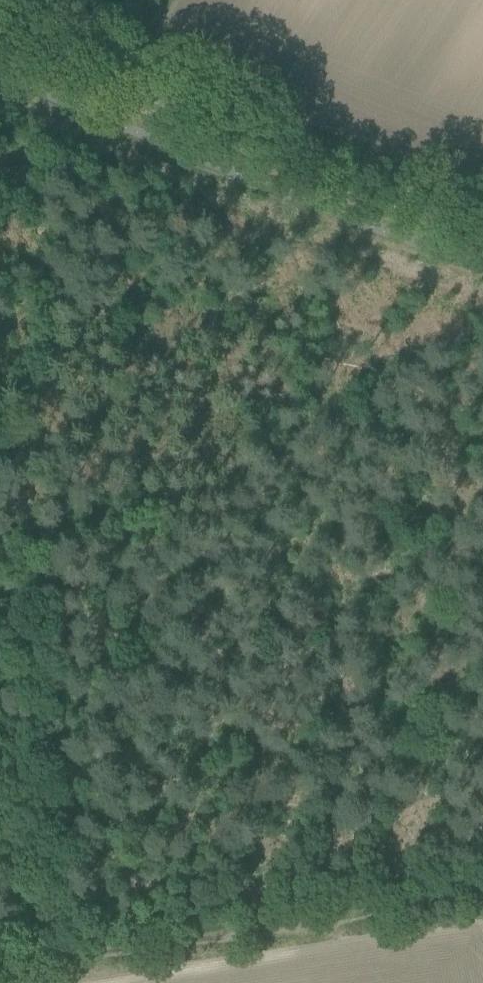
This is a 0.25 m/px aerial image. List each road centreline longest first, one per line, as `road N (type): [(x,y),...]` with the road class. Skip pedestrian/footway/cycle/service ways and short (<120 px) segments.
road 1 (tertiary): [(482,217),(403,193),(0,26)]
road 2 (track): [(482,901),(427,900),(0,969)]

